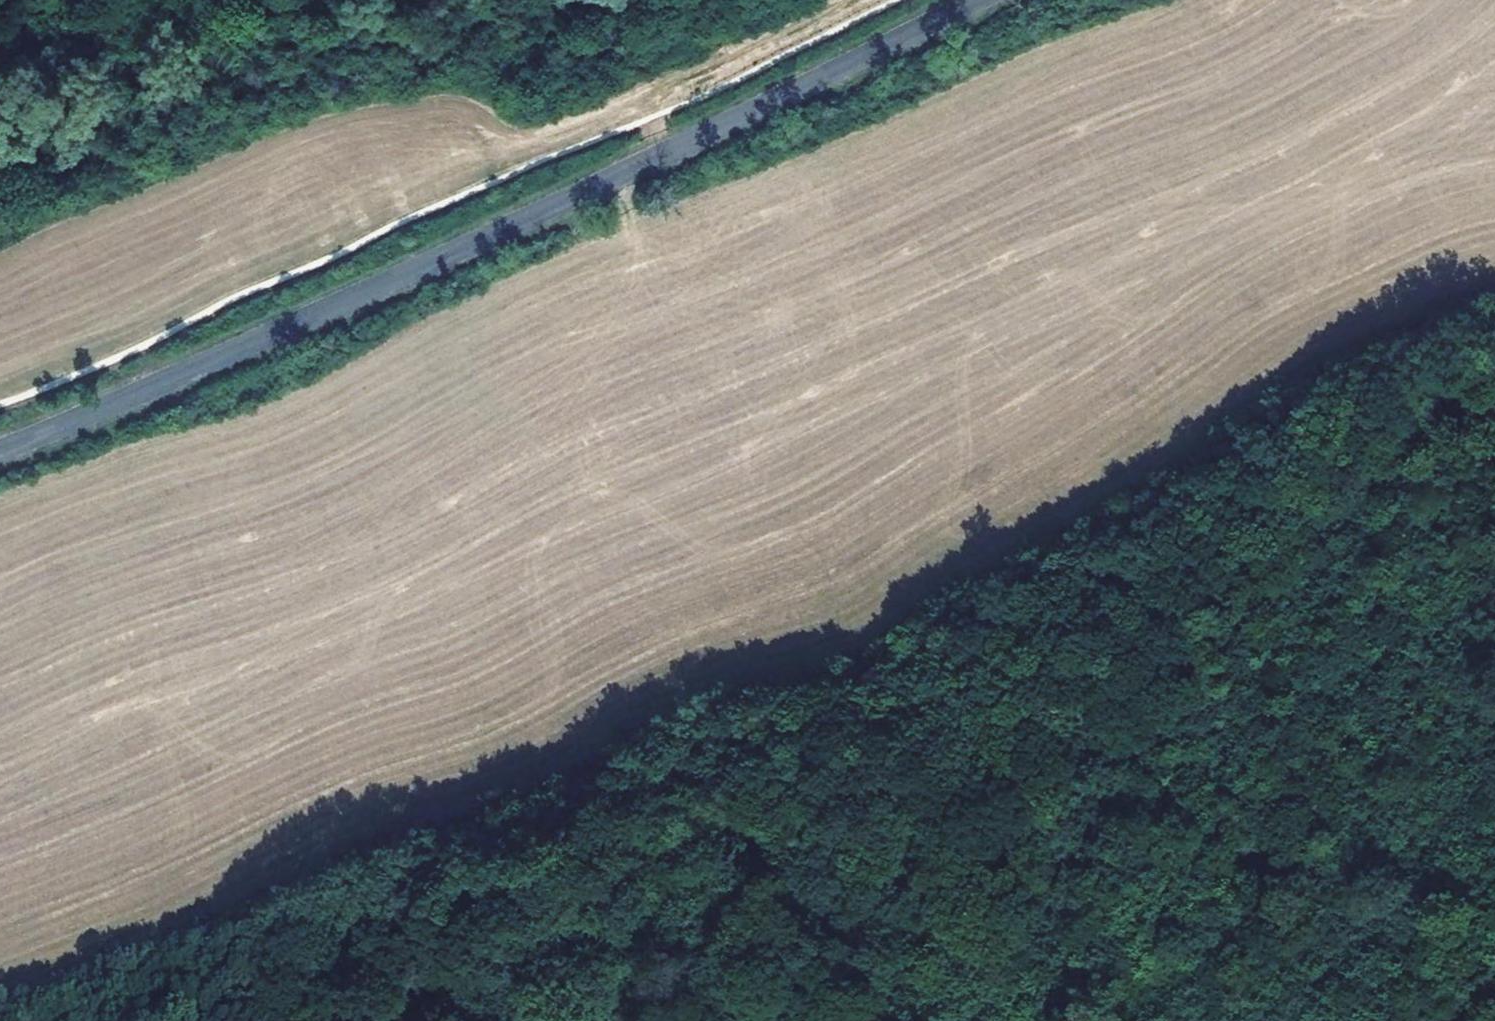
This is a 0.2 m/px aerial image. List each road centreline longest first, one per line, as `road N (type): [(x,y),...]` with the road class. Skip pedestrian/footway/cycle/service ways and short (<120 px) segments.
road 1 (tertiary): [(0,447),(116,402),(733,120),(977,0)]

